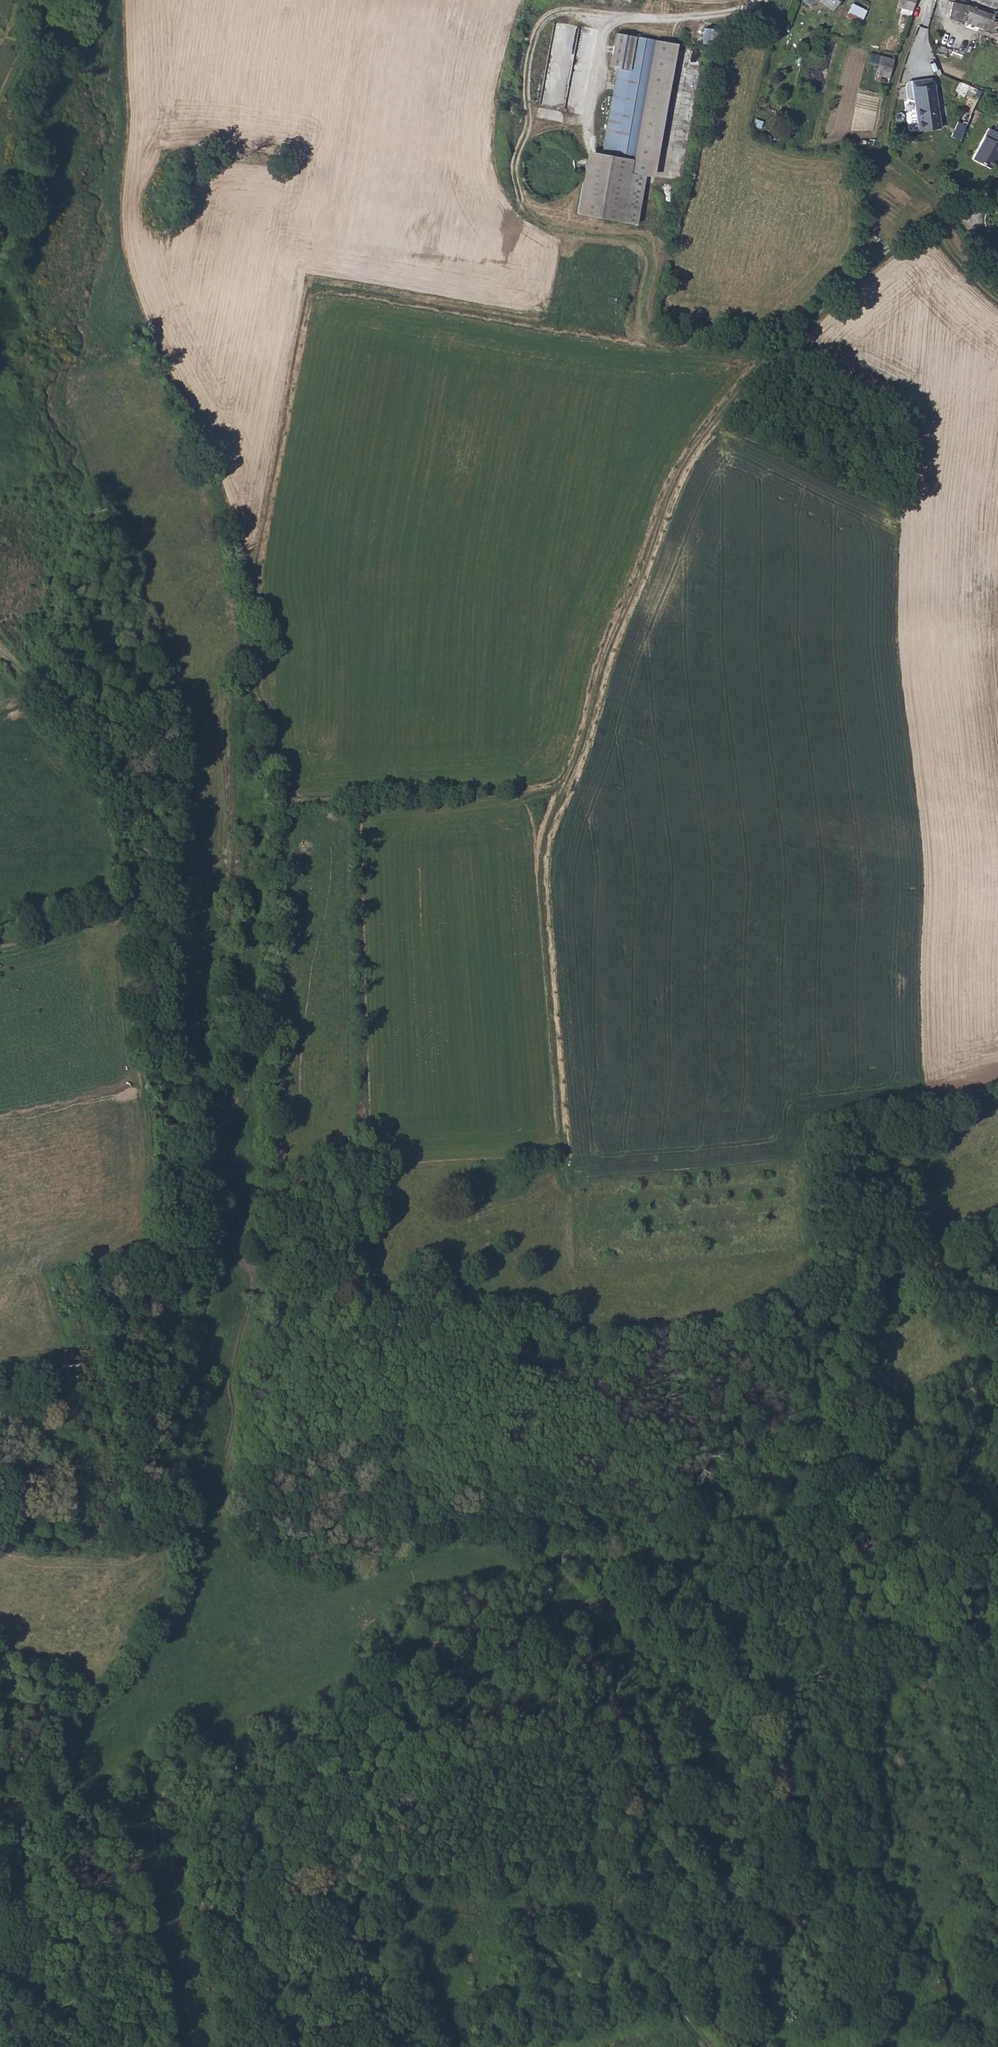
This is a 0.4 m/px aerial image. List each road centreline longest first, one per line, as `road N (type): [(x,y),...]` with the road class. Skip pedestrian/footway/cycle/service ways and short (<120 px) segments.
road 1 (track): [(564,1180),(542,848),(588,741),(600,673),(681,468),(776,348),(859,271),(911,228),(938,216),(959,218),(980,205)]
road 2 (track): [(114,934),(100,790),(69,722),(0,656)]
road 3 (track): [(884,131),(859,271)]
road 4 (unclassified): [(922,0),(884,131)]

